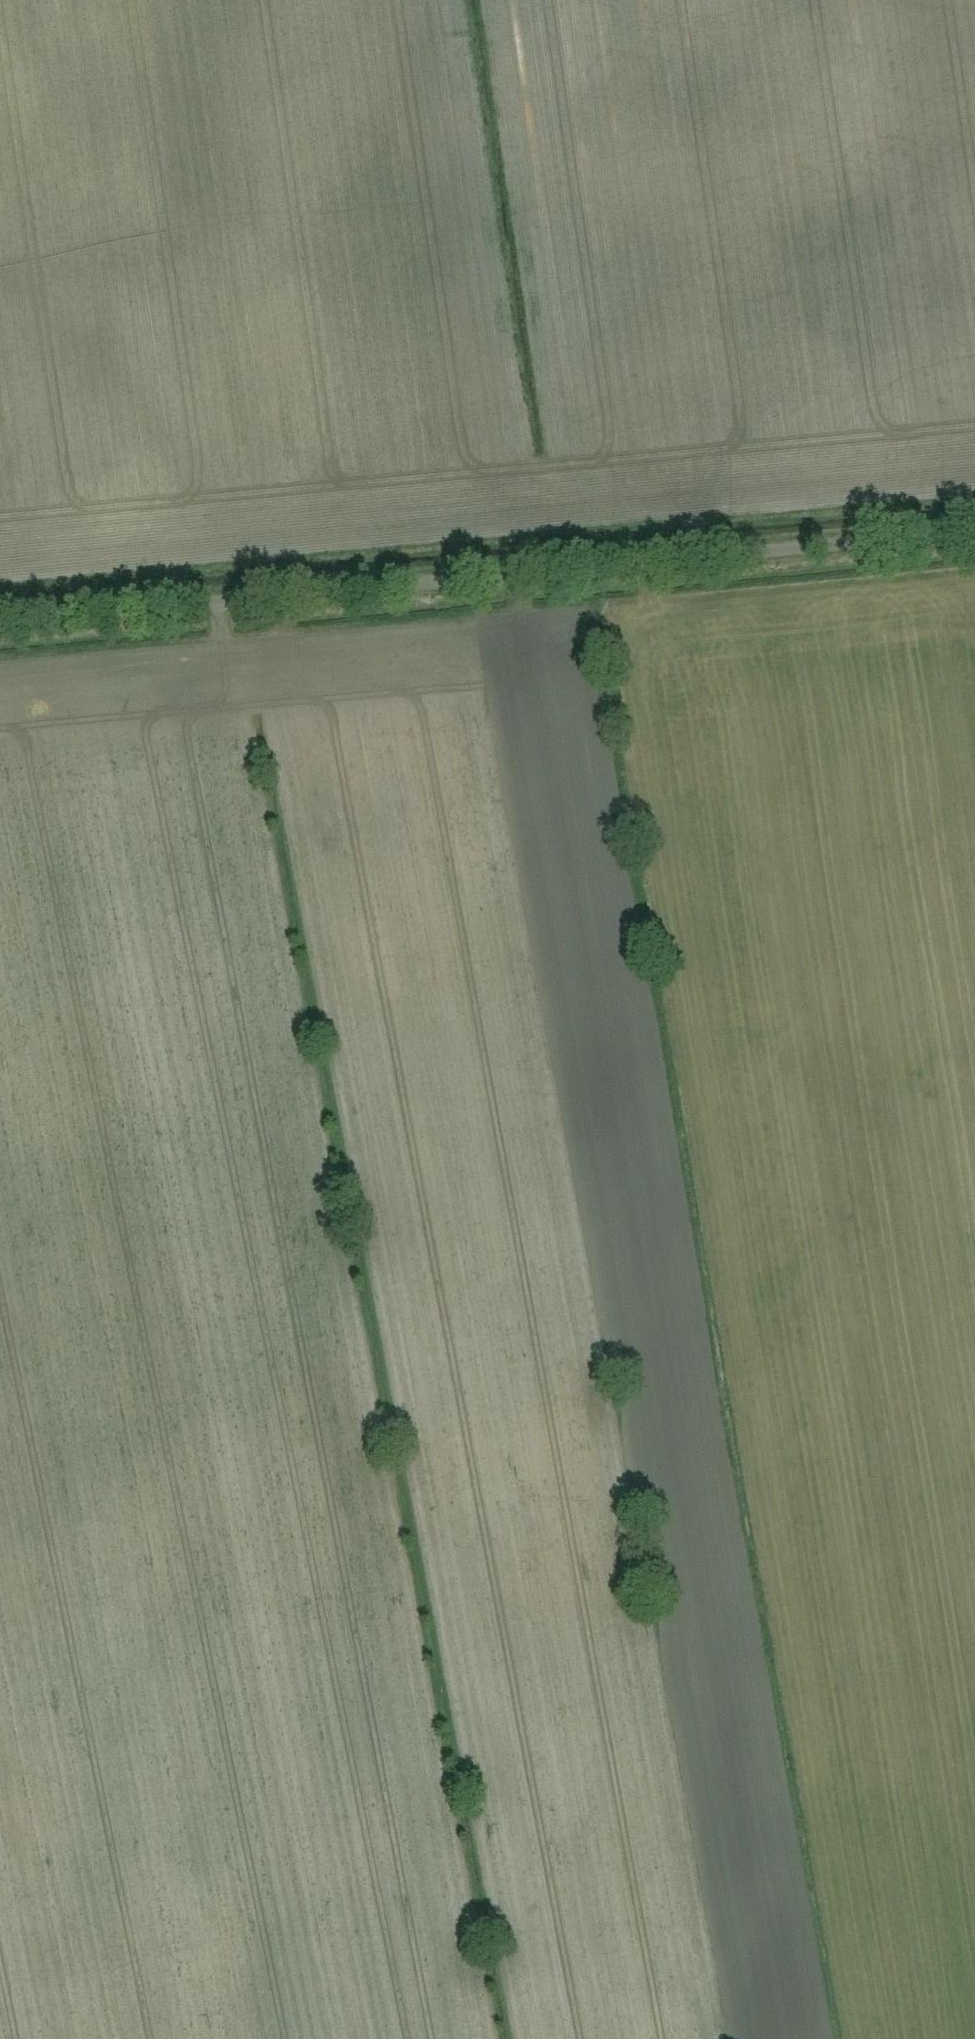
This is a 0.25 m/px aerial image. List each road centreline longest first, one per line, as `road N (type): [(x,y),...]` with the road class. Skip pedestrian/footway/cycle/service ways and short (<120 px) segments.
road 1 (unclassified): [(0,621),(974,531)]

